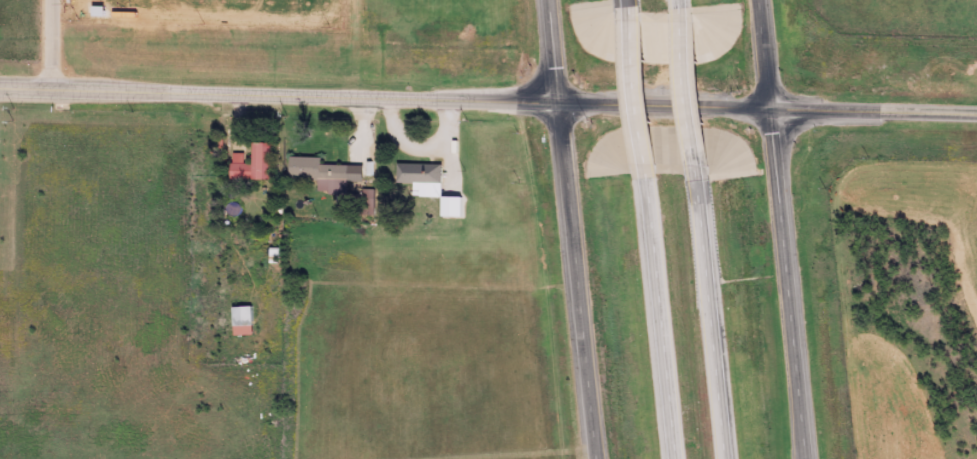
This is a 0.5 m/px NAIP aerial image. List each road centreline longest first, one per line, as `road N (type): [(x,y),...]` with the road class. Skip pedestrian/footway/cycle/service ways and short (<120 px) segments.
road 1 (primary): [(768,111),(0,92)]
road 2 (tertiary): [(546,0),(596,458)]
road 3 (tertiary): [(803,458),(756,0)]
road 4 (motorway): [(639,177),(671,458)]
road 5 (motorway): [(719,458),(690,178)]
road 6 (secondary): [(976,116),(768,111)]
road 7 (motorway): [(621,10),(639,177)]
road 8 (motorway): [(690,178),(673,11)]

